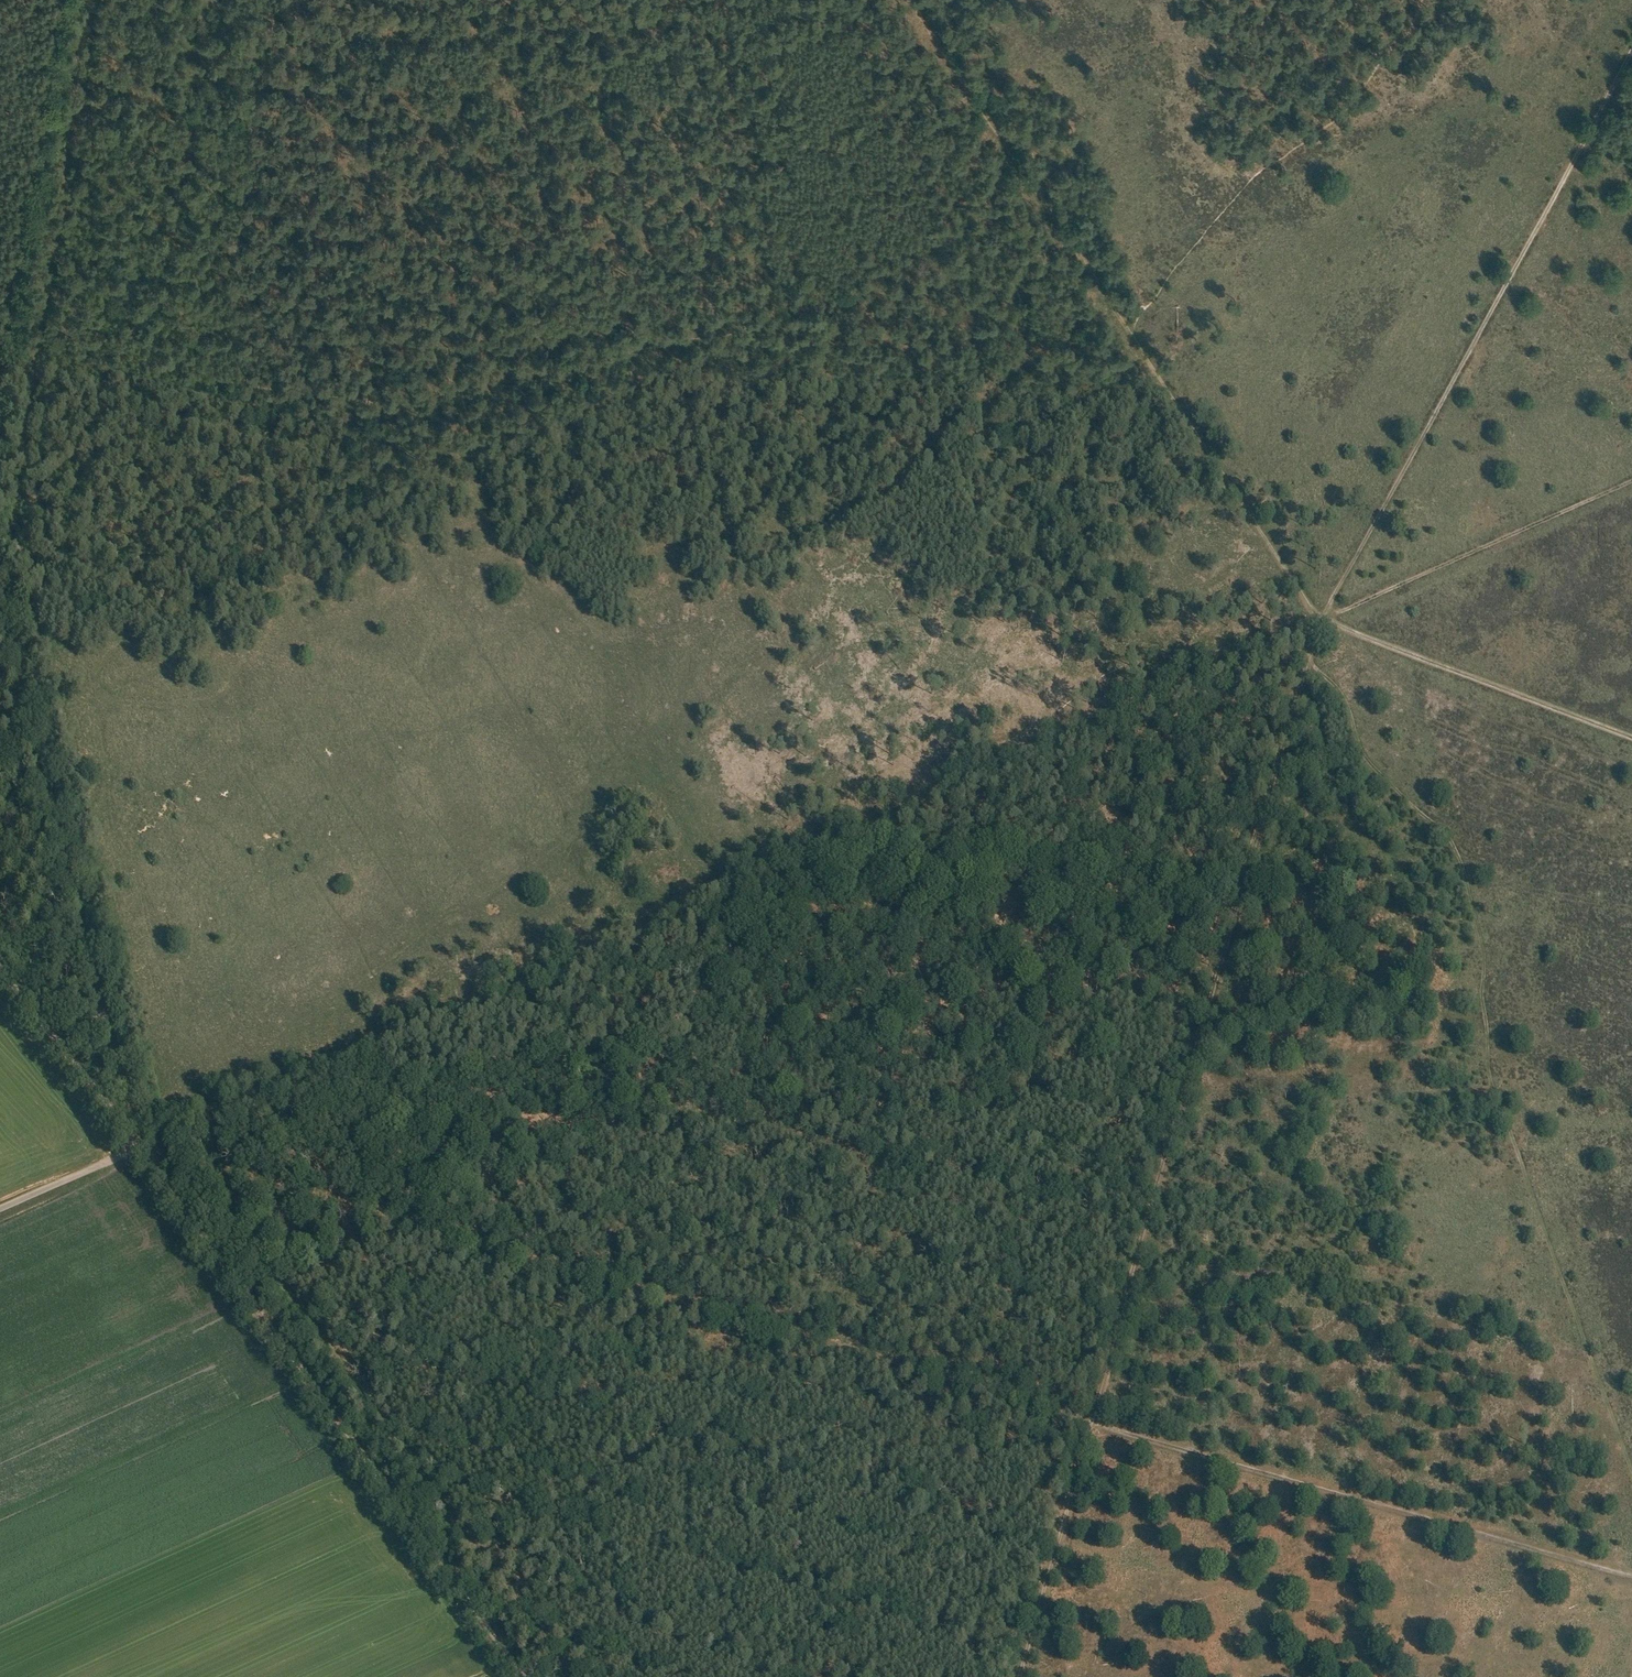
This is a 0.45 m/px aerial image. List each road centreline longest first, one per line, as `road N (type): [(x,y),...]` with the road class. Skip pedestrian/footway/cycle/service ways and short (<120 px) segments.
road 1 (track): [(0,969),(141,1147),(525,1676)]
road 2 (track): [(1248,871),(873,819)]
road 3 (unclassified): [(0,1209),(141,1147)]

